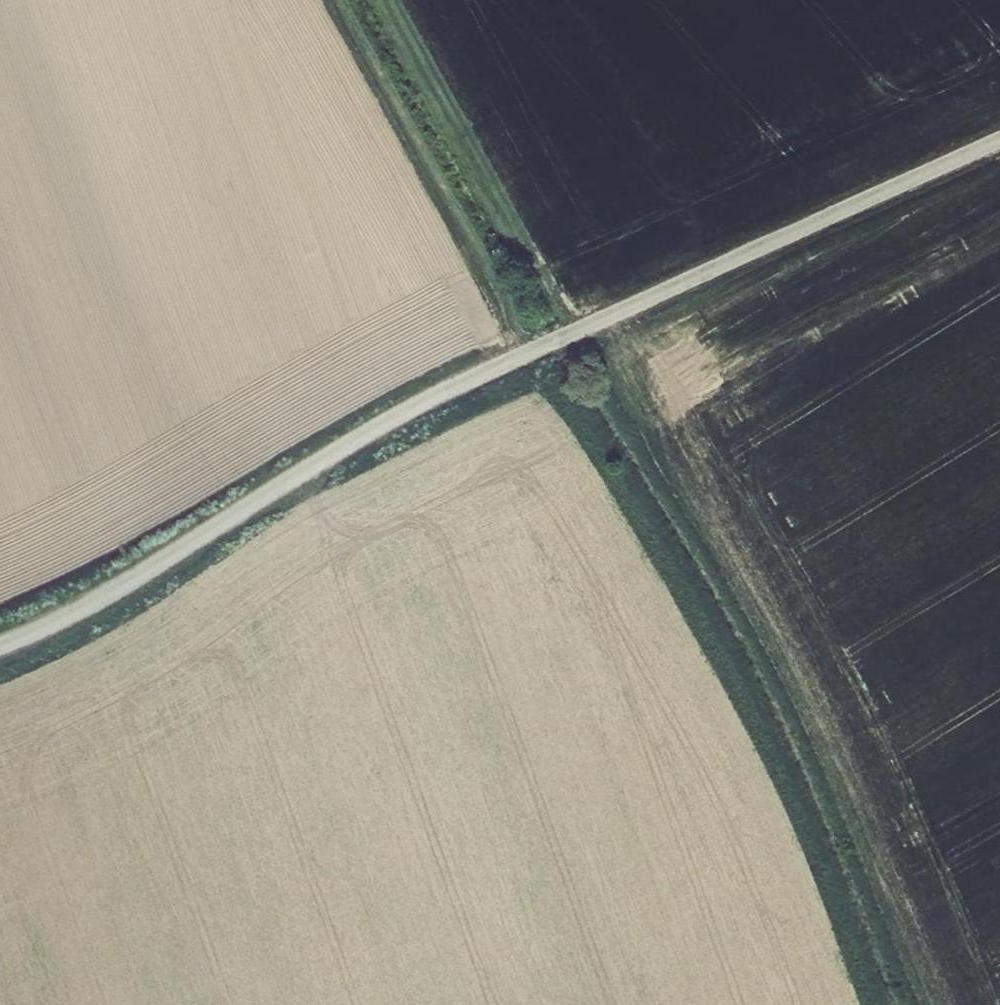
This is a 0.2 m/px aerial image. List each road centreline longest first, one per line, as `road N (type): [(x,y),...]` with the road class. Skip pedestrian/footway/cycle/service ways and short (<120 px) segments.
road 1 (unclassified): [(999,138),(384,422),(111,593),(0,647)]

